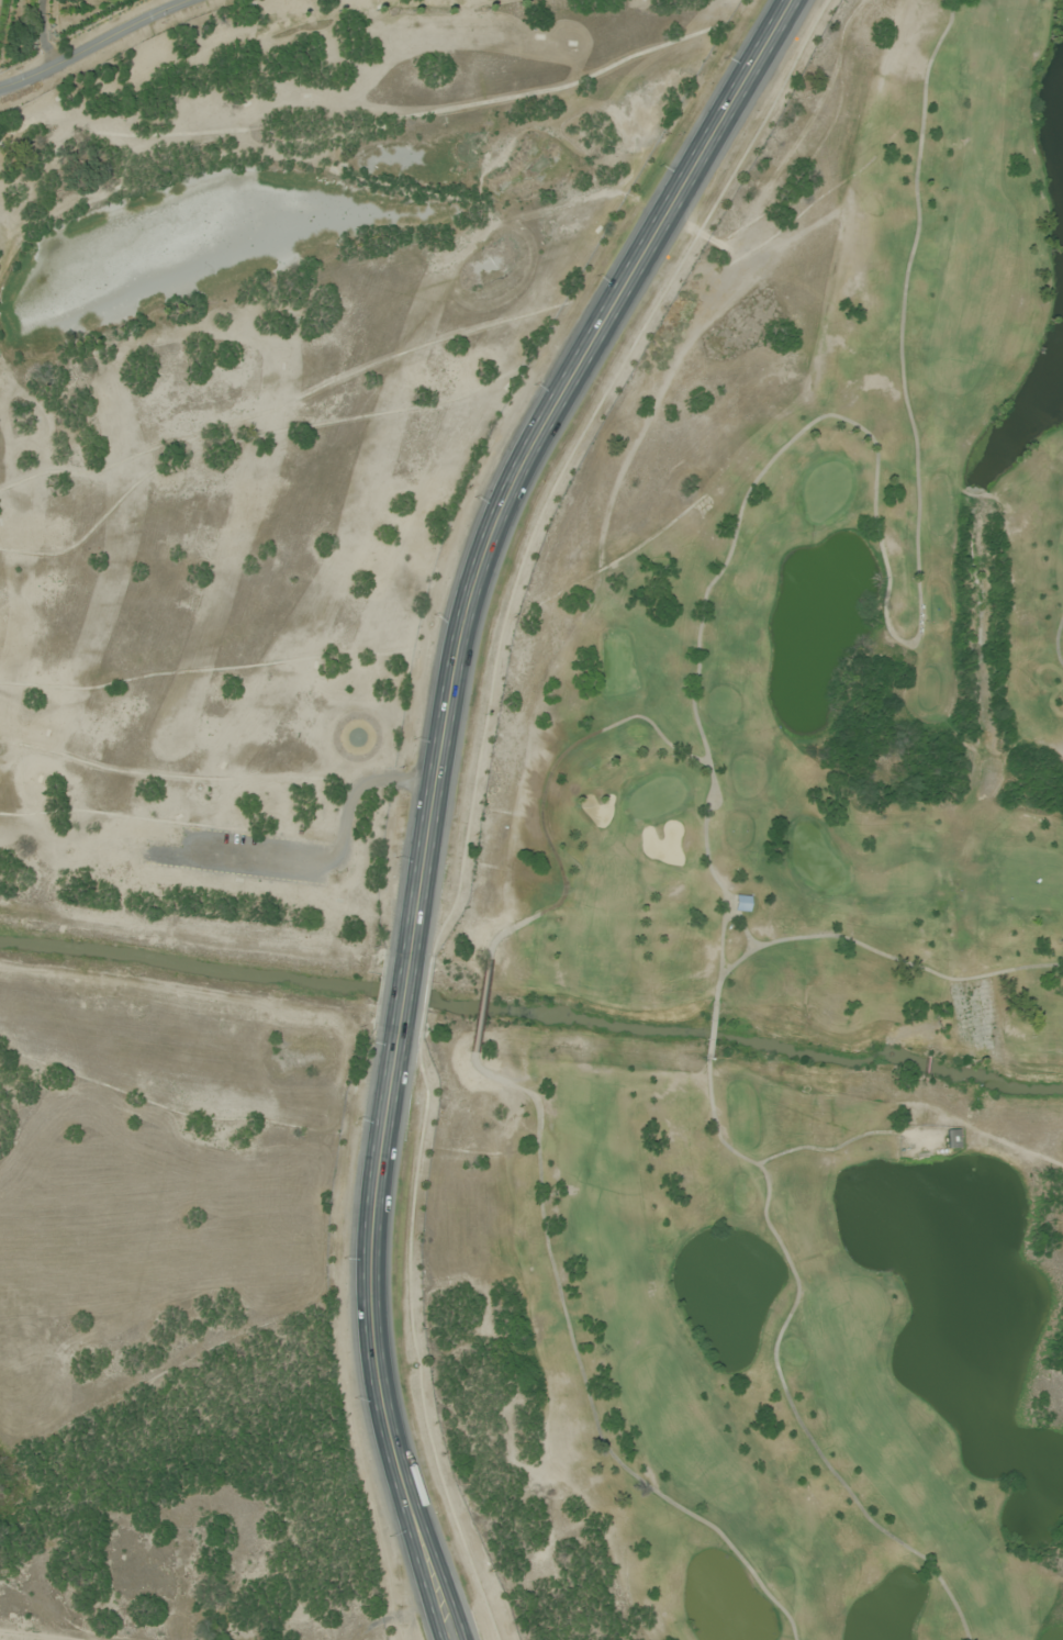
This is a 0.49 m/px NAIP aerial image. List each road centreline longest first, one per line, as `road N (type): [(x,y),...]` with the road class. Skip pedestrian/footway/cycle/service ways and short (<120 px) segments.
road 1 (secondary): [(784,0),(507,501),(460,643),(412,953)]
road 2 (secondary): [(400,1031),(368,1293),(381,1381),(458,1639)]
road 3 (residential): [(185,0),(0,88)]

